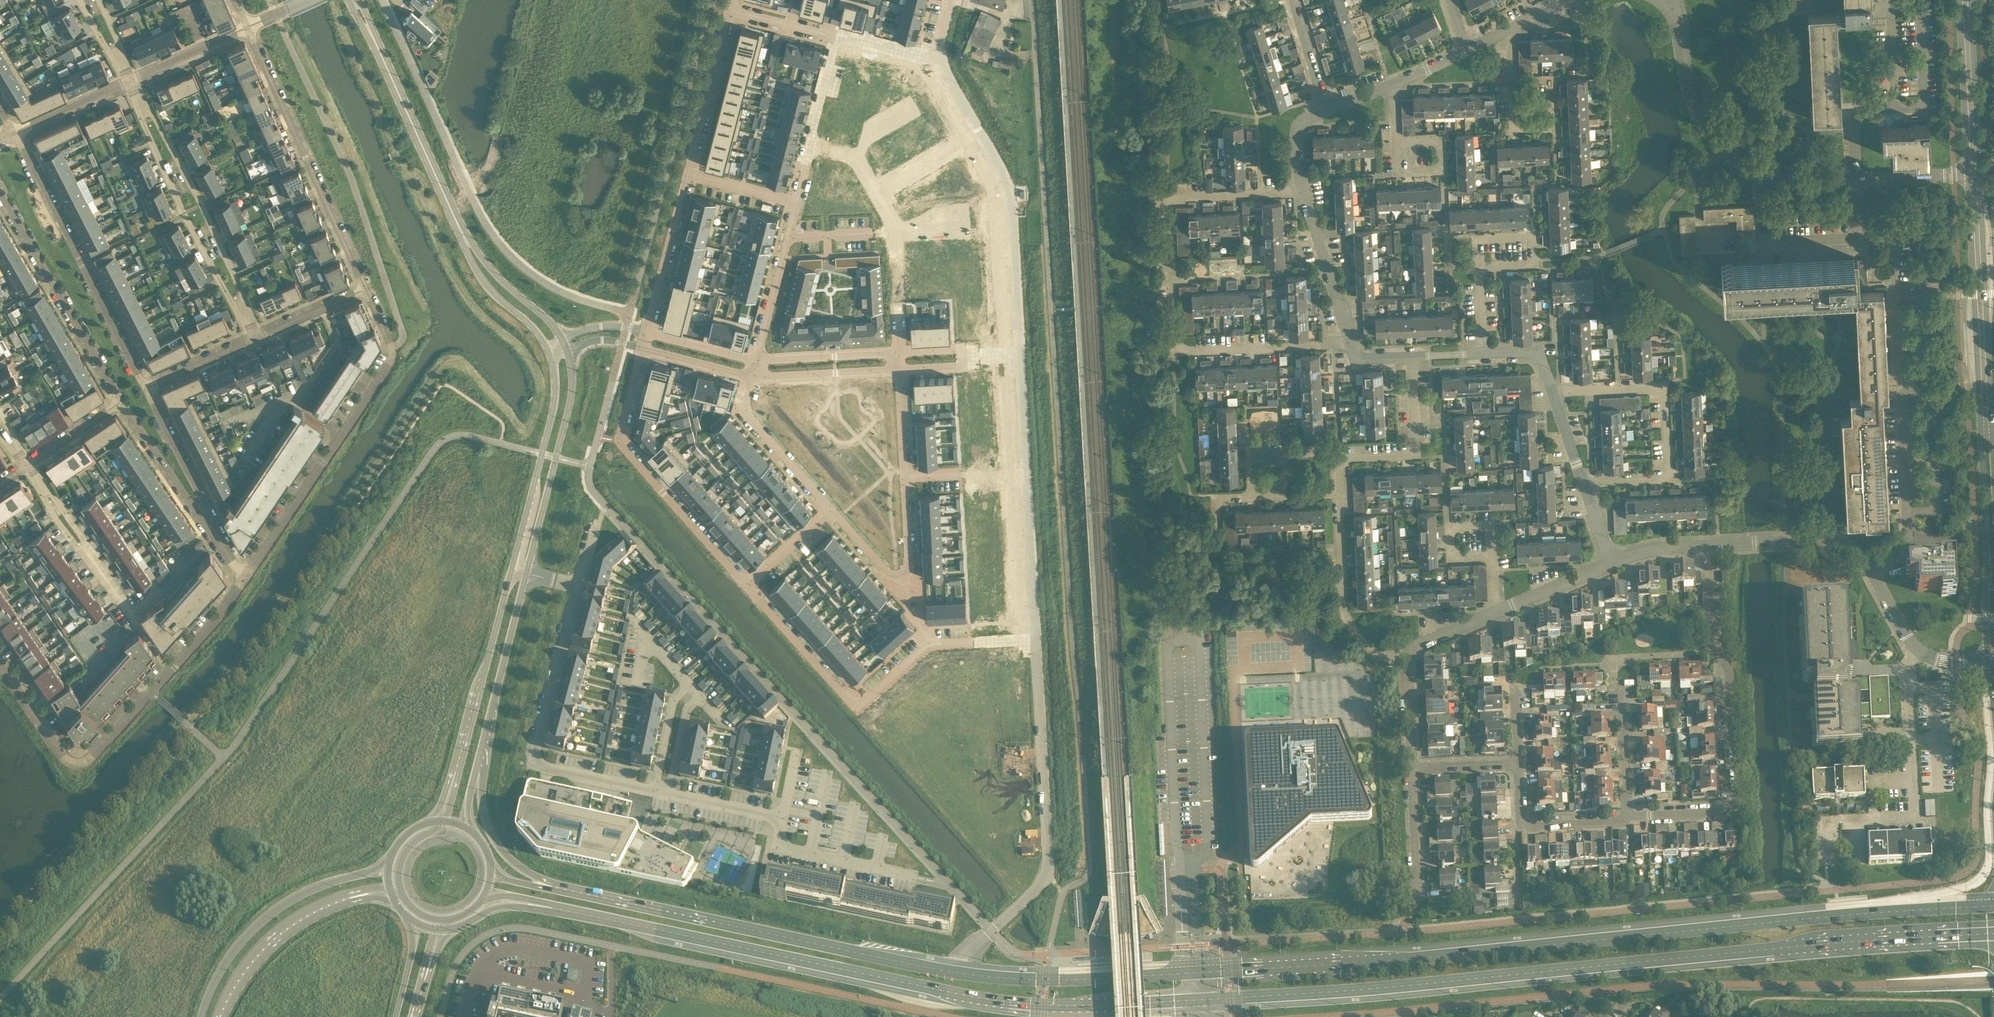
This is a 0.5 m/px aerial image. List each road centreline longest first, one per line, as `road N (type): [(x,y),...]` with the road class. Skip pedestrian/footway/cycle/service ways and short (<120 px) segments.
road 1 (primary): [(1993,903),(1203,973)]
road 2 (primary): [(1206,1000),(1993,934)]
road 3 (primary): [(540,906),(1006,1003),(1188,1001)]
road 4 (residential): [(1351,347),(1174,351),(1170,198),(1304,191)]
road 5 (primary): [(947,970),(568,891)]
road 6 (residential): [(0,664),(64,759),(82,765),(219,615),(243,576)]
road 7 (residential): [(1628,821),(1726,813),(1737,804),(1710,544)]
road 8 (residential): [(1038,640),(1046,872),(947,970)]
road 9 (residential): [(1038,640),(928,646),(858,708),(746,585)]
road 10 (residential): [(1988,663),(1944,662),(1916,649),(1873,573),(1842,546),(1710,544)]
road 11 (residential): [(243,576),(388,366),(391,348),(369,292)]
road 12 (residential): [(580,587),(532,765),(654,791)]
road 13 (residential): [(832,509),(887,572),(908,569),(900,370)]
road 14 (residential): [(1583,483),(1669,481),(1664,389),(1552,393)]
road 15 (residential): [(369,292),(250,28)]
road 16 (residential): [(1673,0),(1686,73),(1713,130),(1782,174),(1851,178)]
road 17 (residential): [(146,389),(14,134)]
road 18 (residential): [(746,585),(620,444),(643,349)]
road 19 (residential): [(131,82),(183,213),(258,338)]
road 20 (residential): [(258,338),(202,205),(131,82)]
road 21 (residential): [(1021,355),(1038,640)]
road 22 (tertiary): [(1986,431),(1974,173)]
road 23 (primary): [(387,868),(325,884),(263,920),(228,958),(202,1016)]
road 24 (primary): [(1186,974),(1046,978),(947,970)]
road 25 (residential): [(0,196),(121,401)]
road 26 (tertiary): [(527,574),(571,392),(566,350)]
road 27 (residential): [(980,134),(1012,216),(1021,355)]
road 28 (tertiary): [(549,353),(555,406),(510,570)]
road 29 (tertiary): [(464,236),(372,36)]
road 30 (tertiary): [(510,570),(455,770)]
road 31 (tertiary): [(477,772),(527,574)]
road 32 (residential): [(1375,652),(1345,609),(1338,461)]
road 33 (primary): [(219,1016),(262,950),(310,914),(349,898)]
road 34 (residential): [(1338,461),(1417,457),(1413,356)]
road 35 (tertiary): [(1974,173),(1965,0)]
road 36 (residential): [(1890,111),(1925,109),(1921,6),(1886,8)]
road 37 (residential): [(916,877),(777,847),(783,818)]
road 38 (residential): [(731,9),(688,175)]
road 39 (residential): [(1517,763),(1521,826),(1628,821)]
road 40 (residential): [(751,376),(746,413),(832,509)]
road 41 (residential): [(899,352),(893,219),(884,189)]
road 42 (residential): [(1351,347),(1304,191)]
road 43 (primary): [(568,891),(517,866),(492,837),(477,772)]
road 44 (residential): [(755,359),(794,202)]
road 45 (residential): [(688,175),(647,331)]
road 46 (residential): [(751,376),(900,370)]
road 47 (tertiary): [(464,236),(485,285),(537,331),(549,353)]
road 48 (residential): [(899,352),(755,359)]
road 49 (tertiary): [(561,338),(464,236)]
road 50 (residential): [(1628,821),(1621,694),(1613,686)]
road 51 (residential): [(121,401),(187,507),(200,510)]
road 52 (residential): [(200,510),(201,497),(146,389)]
road 53 (residential): [(250,28),(131,82)]
road 54 (residential): [(1396,141),(1443,139),(1445,173),(1397,174)]
road 55 (residential): [(131,82),(14,134)]
road 56 (residential): [(1418,894),(1412,767)]
road 57 (residential): [(1498,613),(1612,560)]
road 58 (residential): [(1851,178),(1974,173)]
road 59 (residential): [(146,389),(258,338)]
road 60 (residential): [(258,338),(369,292)]
road 61 (tertiary): [(1991,543),(1988,663)]

